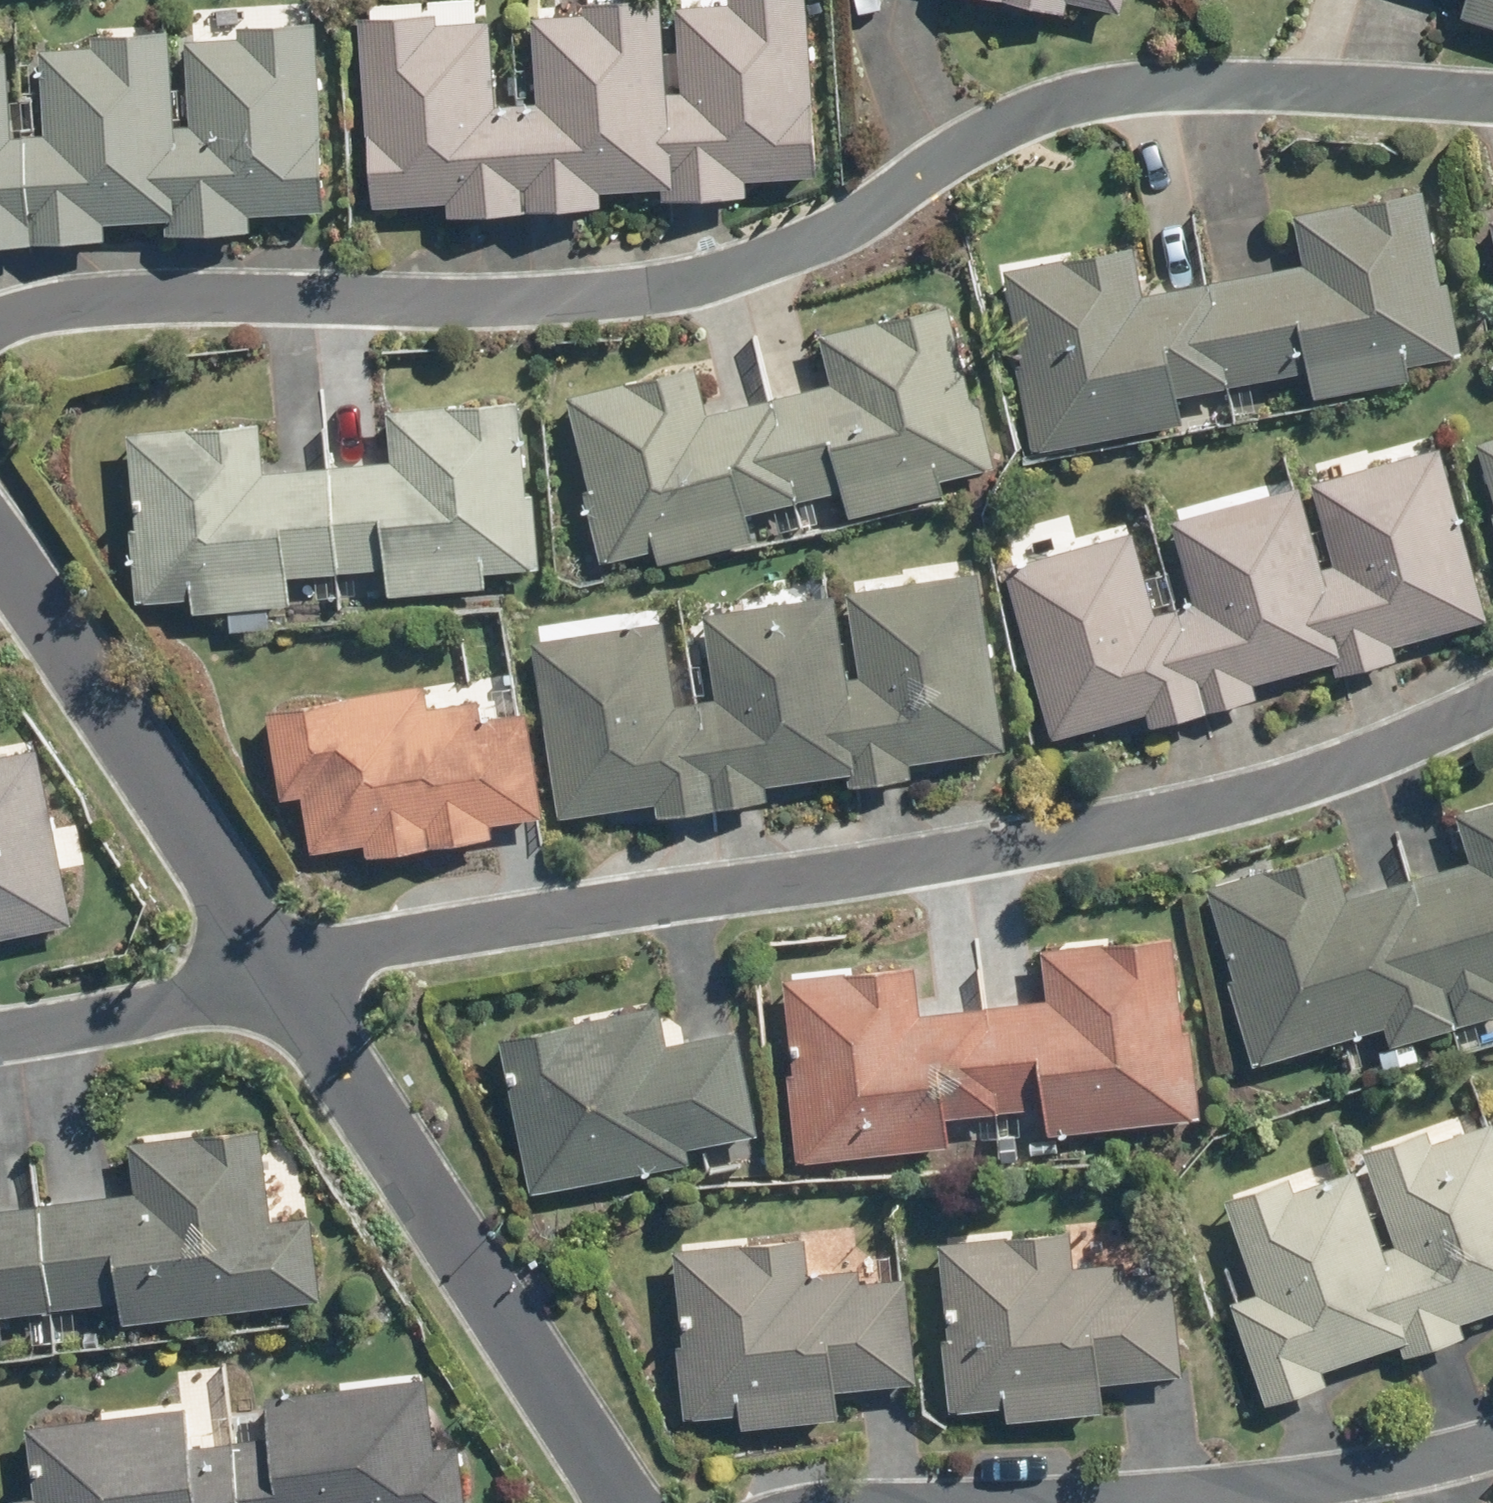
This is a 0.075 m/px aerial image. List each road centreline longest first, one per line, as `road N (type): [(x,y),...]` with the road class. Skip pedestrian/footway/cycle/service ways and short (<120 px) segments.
road 1 (residential): [(1492,90),(1169,82),(1058,104),(970,143),(884,203),(759,262),(627,298),(67,306),(0,334)]
road 2 (residential): [(1492,706),(1376,763),(1183,811),(398,942),(278,988)]
road 3 (residential): [(278,988),(624,1502)]
road 4 (residential): [(0,584),(278,988)]
road 5 (residential): [(1492,1449),(1253,1494),(1109,1502)]
road 6 (residential): [(0,1033),(278,988)]

